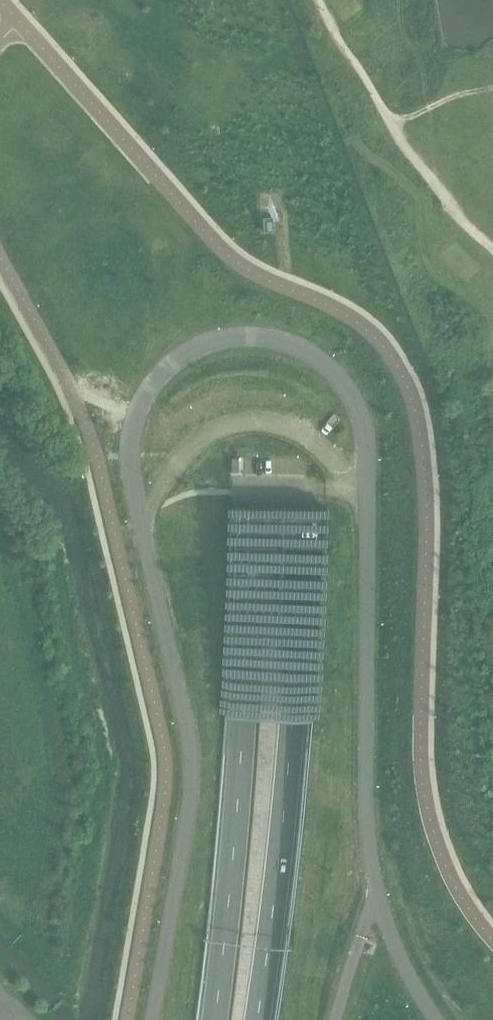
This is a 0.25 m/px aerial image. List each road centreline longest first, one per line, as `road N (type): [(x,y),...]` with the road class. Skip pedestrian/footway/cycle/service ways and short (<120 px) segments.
road 1 (primary): [(257,1019),(288,767),(301,506),(292,95),(278,0)]
road 2 (primary): [(231,0),(242,69),(250,505),(241,757),(215,1019)]

